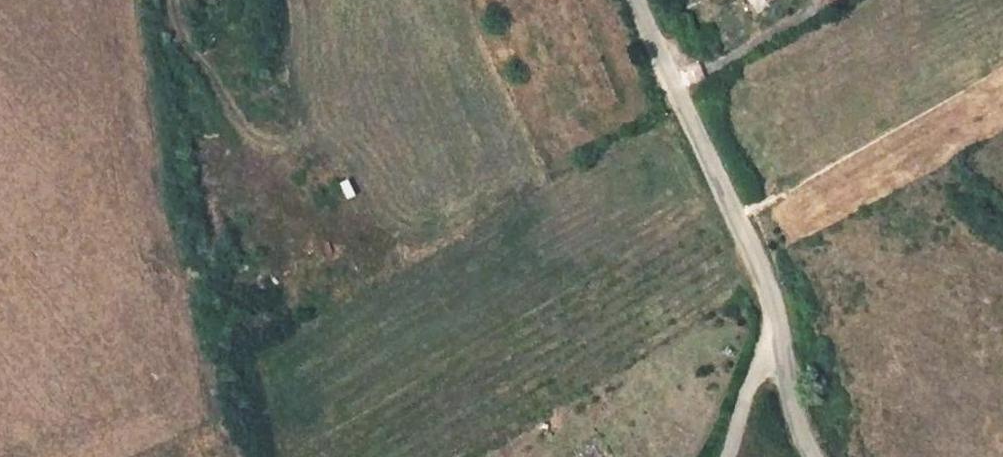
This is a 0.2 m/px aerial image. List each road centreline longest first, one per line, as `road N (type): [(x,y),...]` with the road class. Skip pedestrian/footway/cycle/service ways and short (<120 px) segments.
road 1 (unclassified): [(635,0),(771,293),(788,398),(811,456)]
road 2 (track): [(778,338),(754,373),(722,456)]

